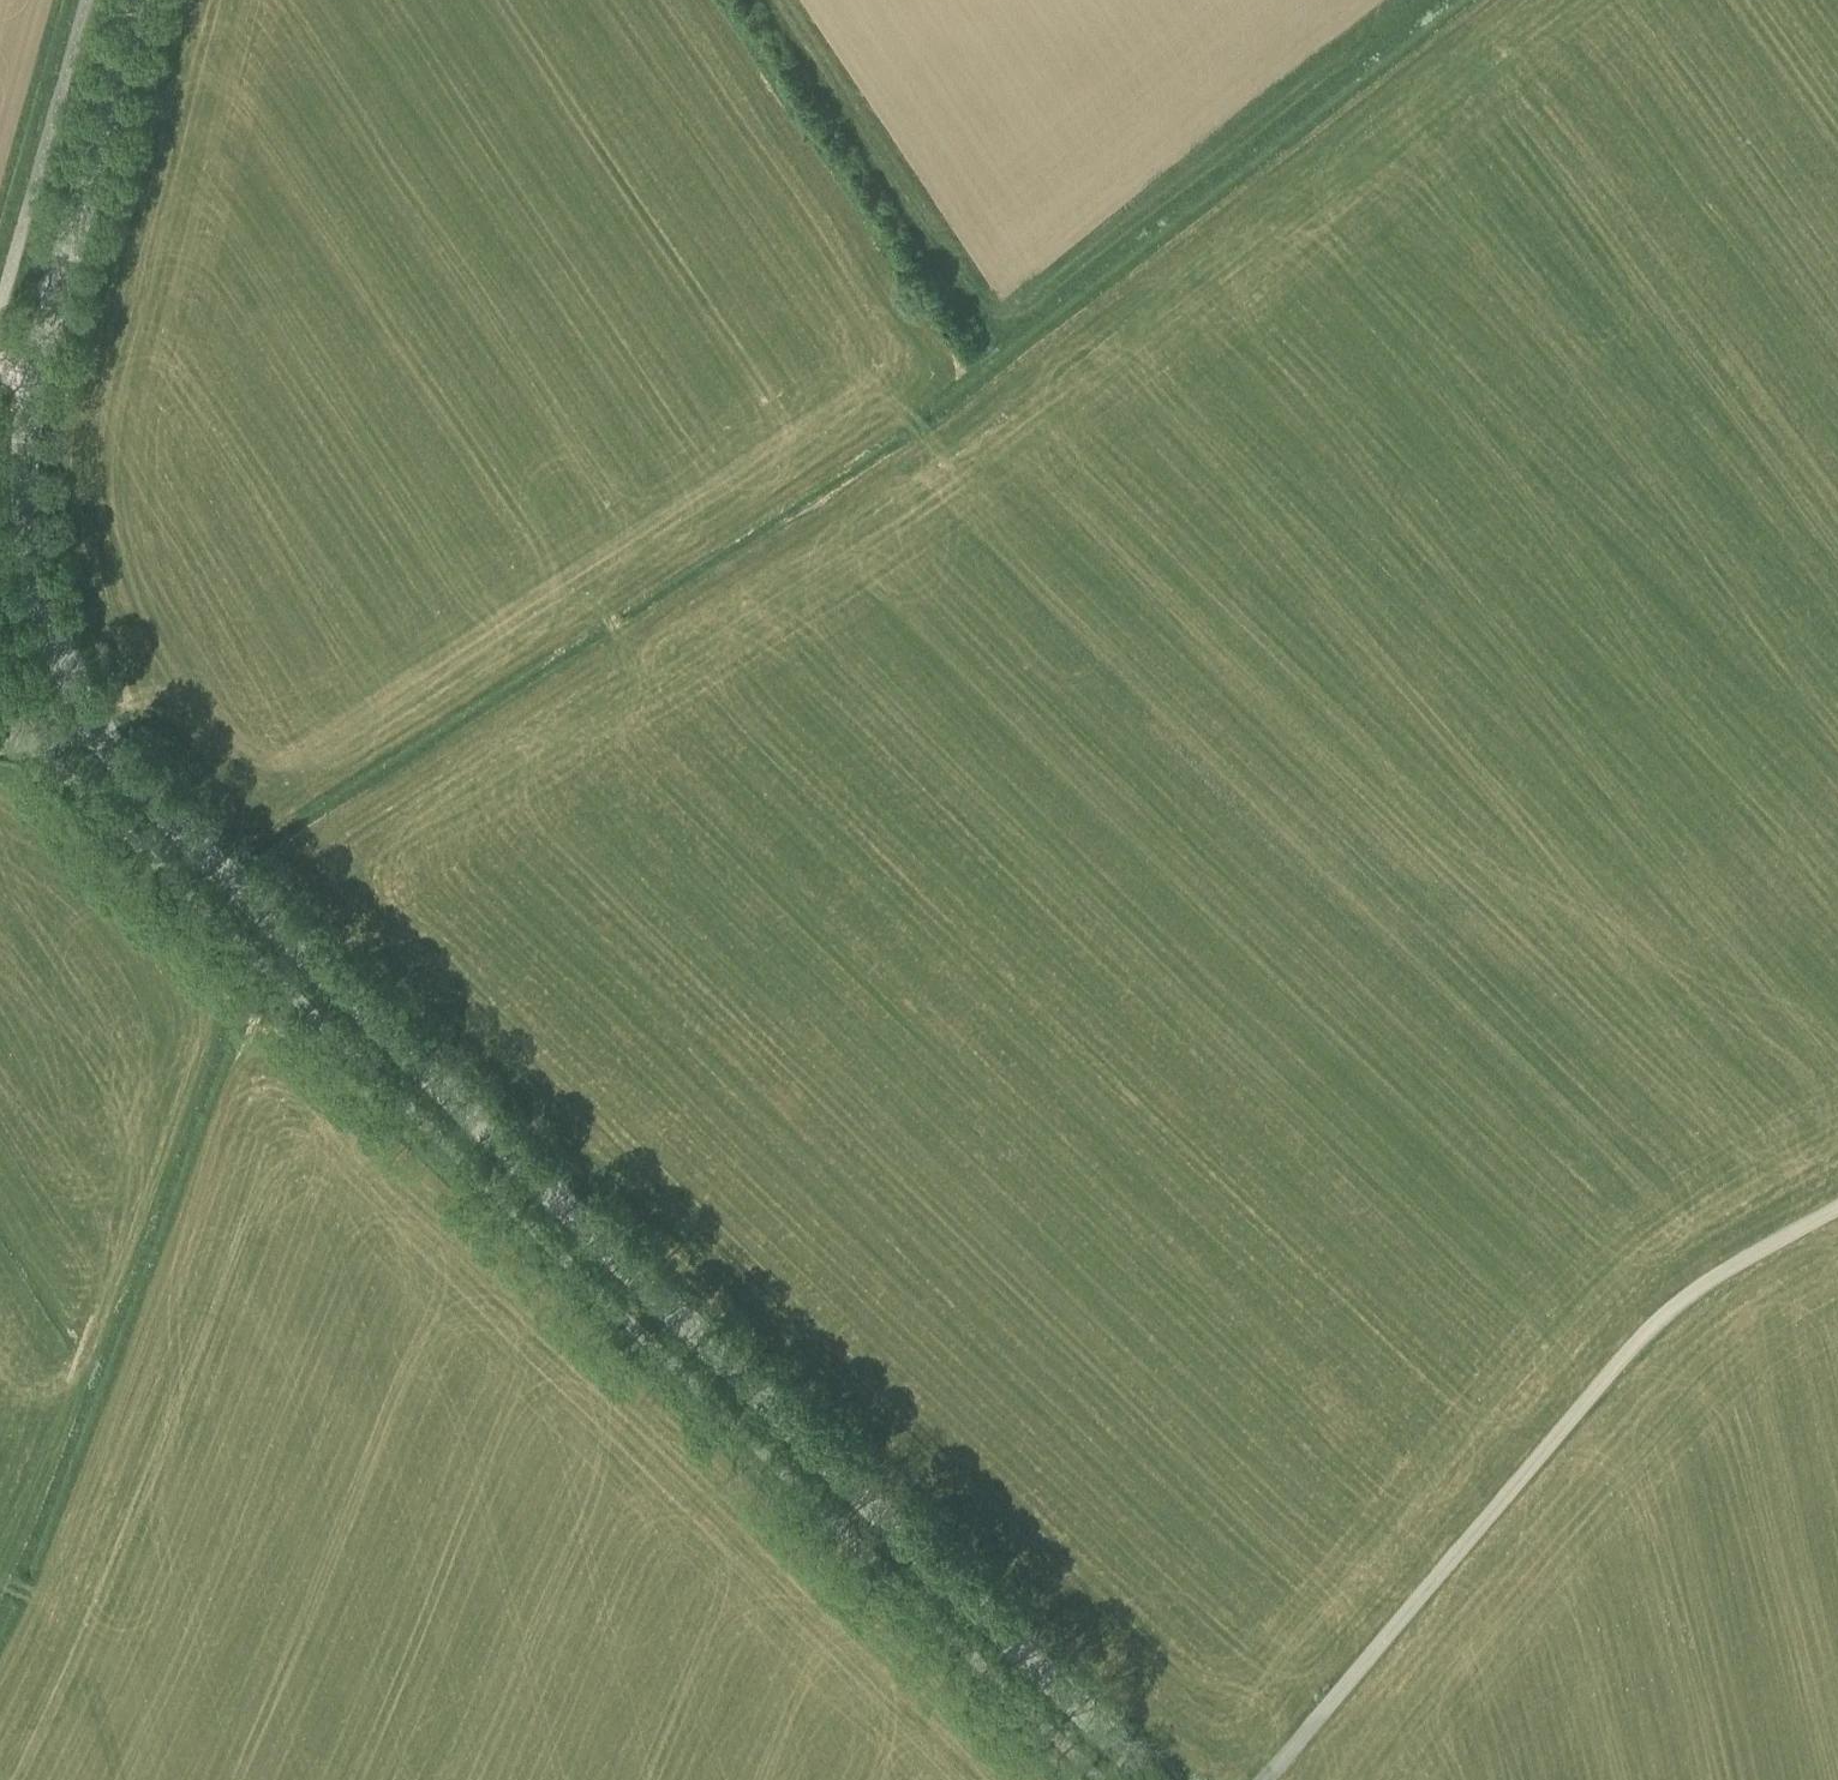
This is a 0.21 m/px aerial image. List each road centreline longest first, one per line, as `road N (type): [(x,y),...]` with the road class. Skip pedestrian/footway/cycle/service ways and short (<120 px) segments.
road 1 (tertiary): [(1163,1779),(560,1222),(87,729)]
road 2 (unclassified): [(1275,1779),(1597,1382),(1737,1258),(1837,1202)]
road 3 (tertiary): [(87,729),(50,667),(23,560),(15,480),(31,363),(135,0)]

